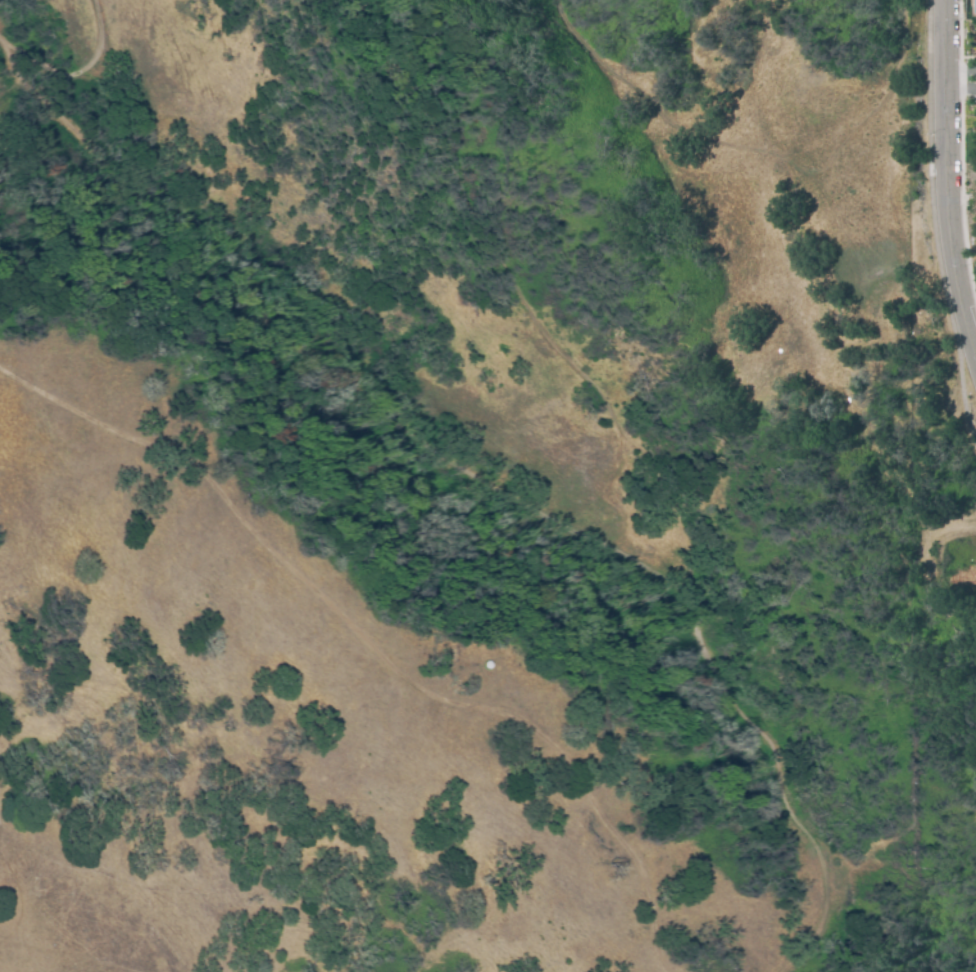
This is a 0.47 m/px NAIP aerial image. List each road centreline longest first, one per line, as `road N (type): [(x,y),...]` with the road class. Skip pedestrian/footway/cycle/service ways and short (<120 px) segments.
road 1 (residential): [(946,0),(959,260),(975,340)]

